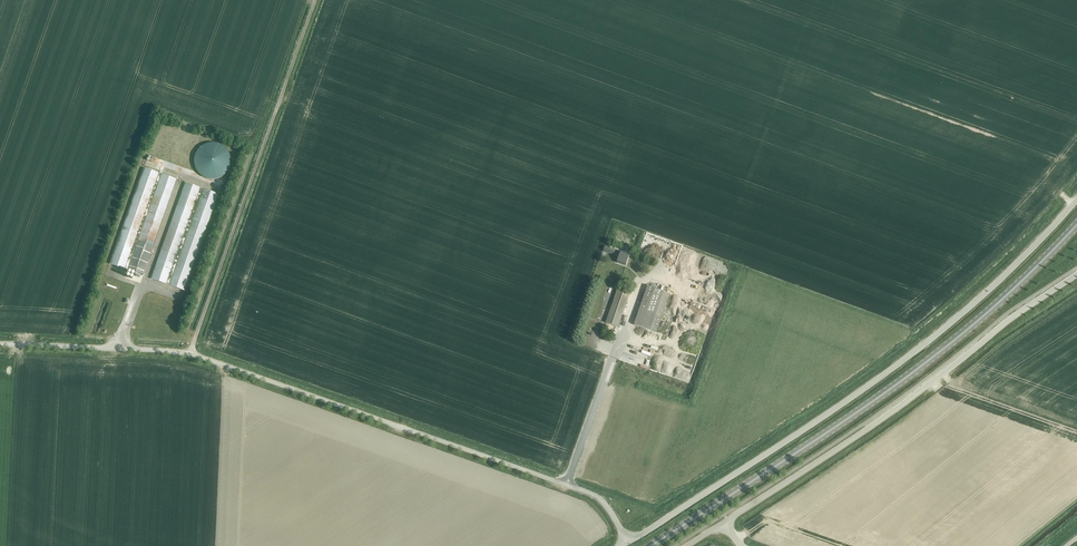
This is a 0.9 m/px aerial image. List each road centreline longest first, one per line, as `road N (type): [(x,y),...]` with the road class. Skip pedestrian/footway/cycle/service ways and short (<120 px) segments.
road 1 (unclassified): [(628,542),(897,365),(984,294),(1076,199)]
road 2 (primary): [(651,545),(908,376),(998,303),(1076,225)]
road 3 (unclassified): [(724,522),(871,427),(1076,275)]
road 4 (unclassified): [(565,485),(190,354)]
road 5 (unclassified): [(190,354),(316,0)]
road 6 (unclassified): [(190,354),(0,344)]
road 7 (unclassified): [(565,485),(622,329)]

